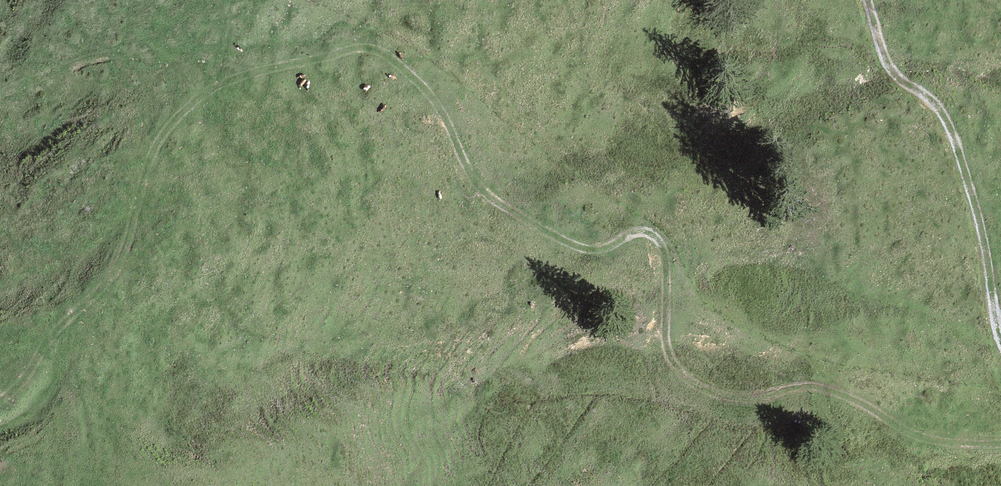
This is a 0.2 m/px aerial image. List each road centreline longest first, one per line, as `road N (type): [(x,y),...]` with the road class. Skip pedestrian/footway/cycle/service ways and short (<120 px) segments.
road 1 (track): [(0,426),(44,395),(124,257),(171,132),(192,108),(246,66),(360,46),(399,58),(429,85),(499,196),(591,246),(611,246),(637,230),(667,242),(674,332),(690,365),(732,387),(827,389),(924,436),(1000,444)]
road 2 (track): [(1000,340),(950,125),(891,70),(868,0)]
road 3 (track): [(246,66),(86,58),(0,90)]

